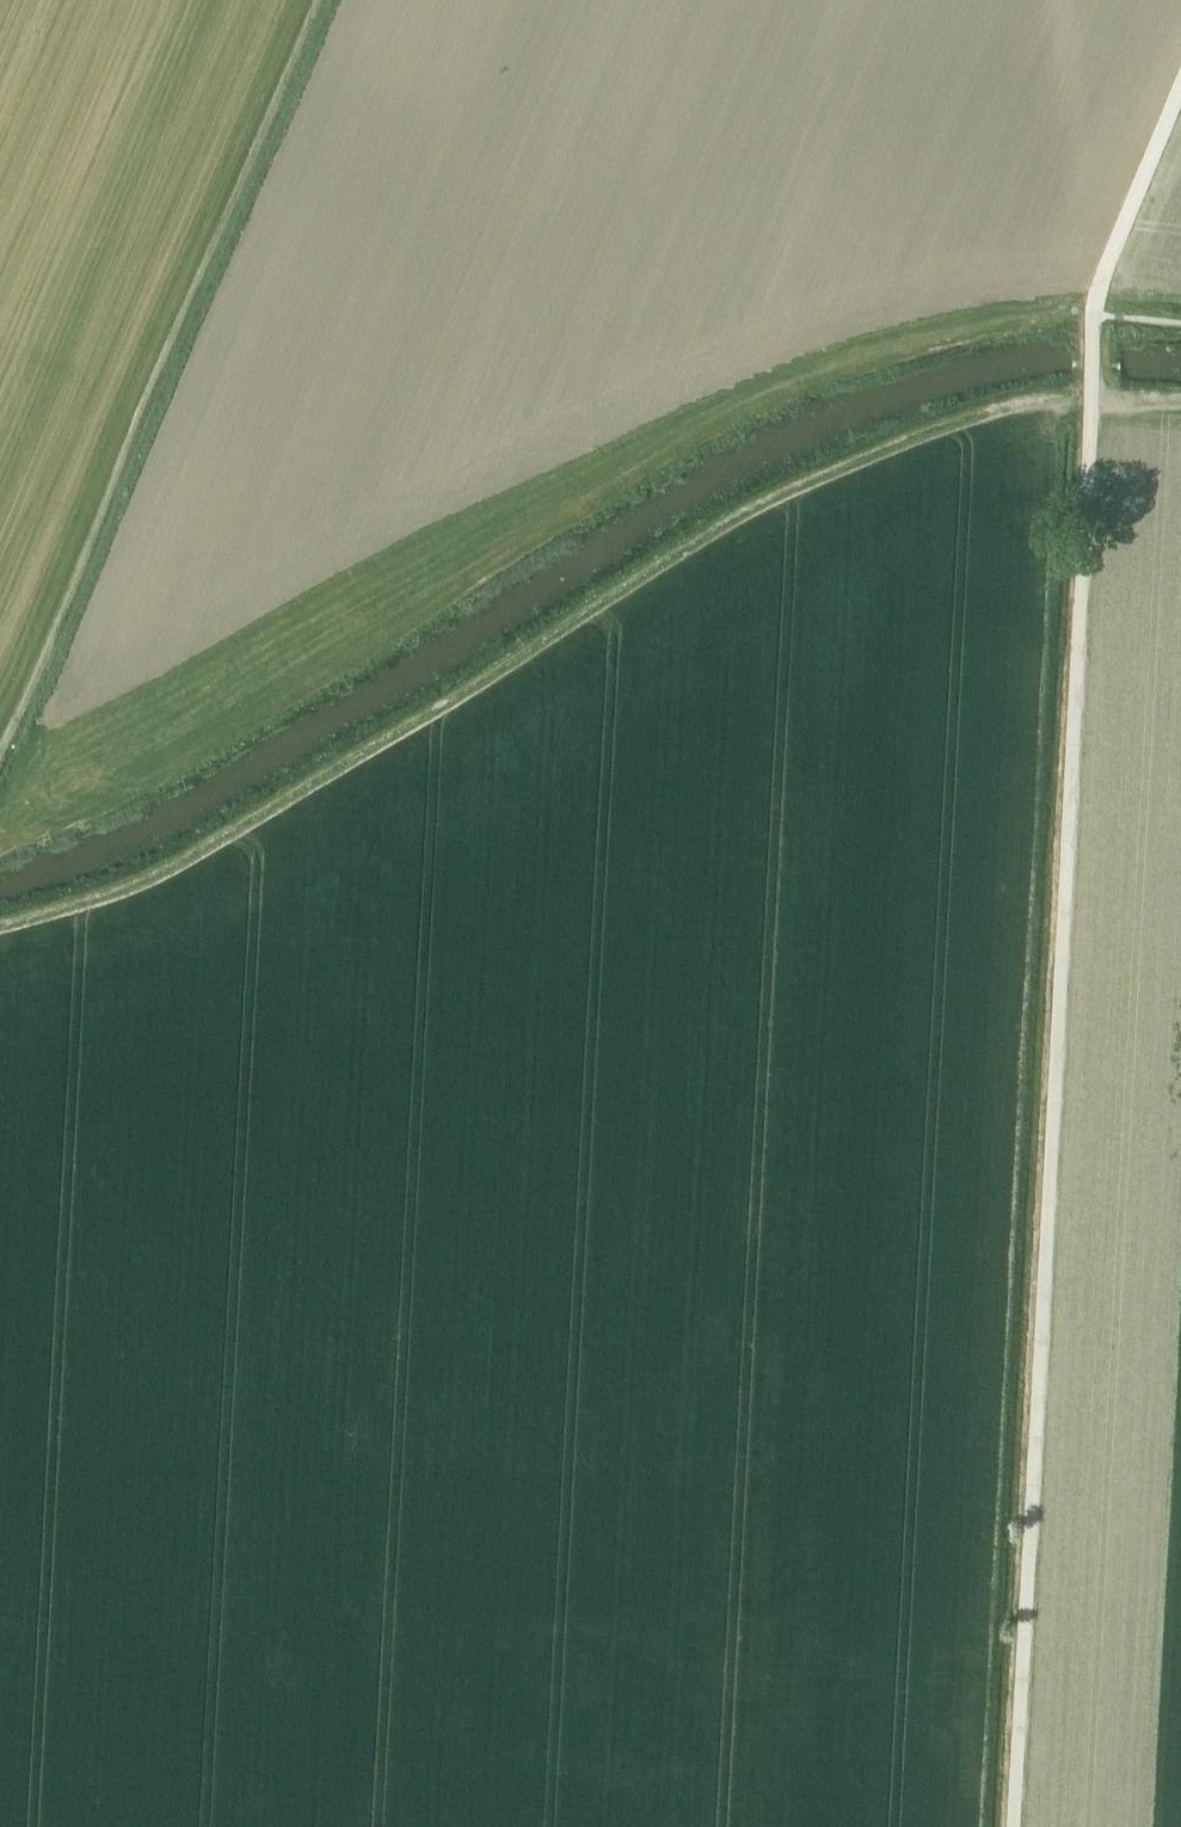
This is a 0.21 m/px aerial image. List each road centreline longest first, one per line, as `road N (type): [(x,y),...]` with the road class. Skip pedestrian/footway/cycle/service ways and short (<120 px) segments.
road 1 (unclassified): [(1009,1826),(1092,316)]

